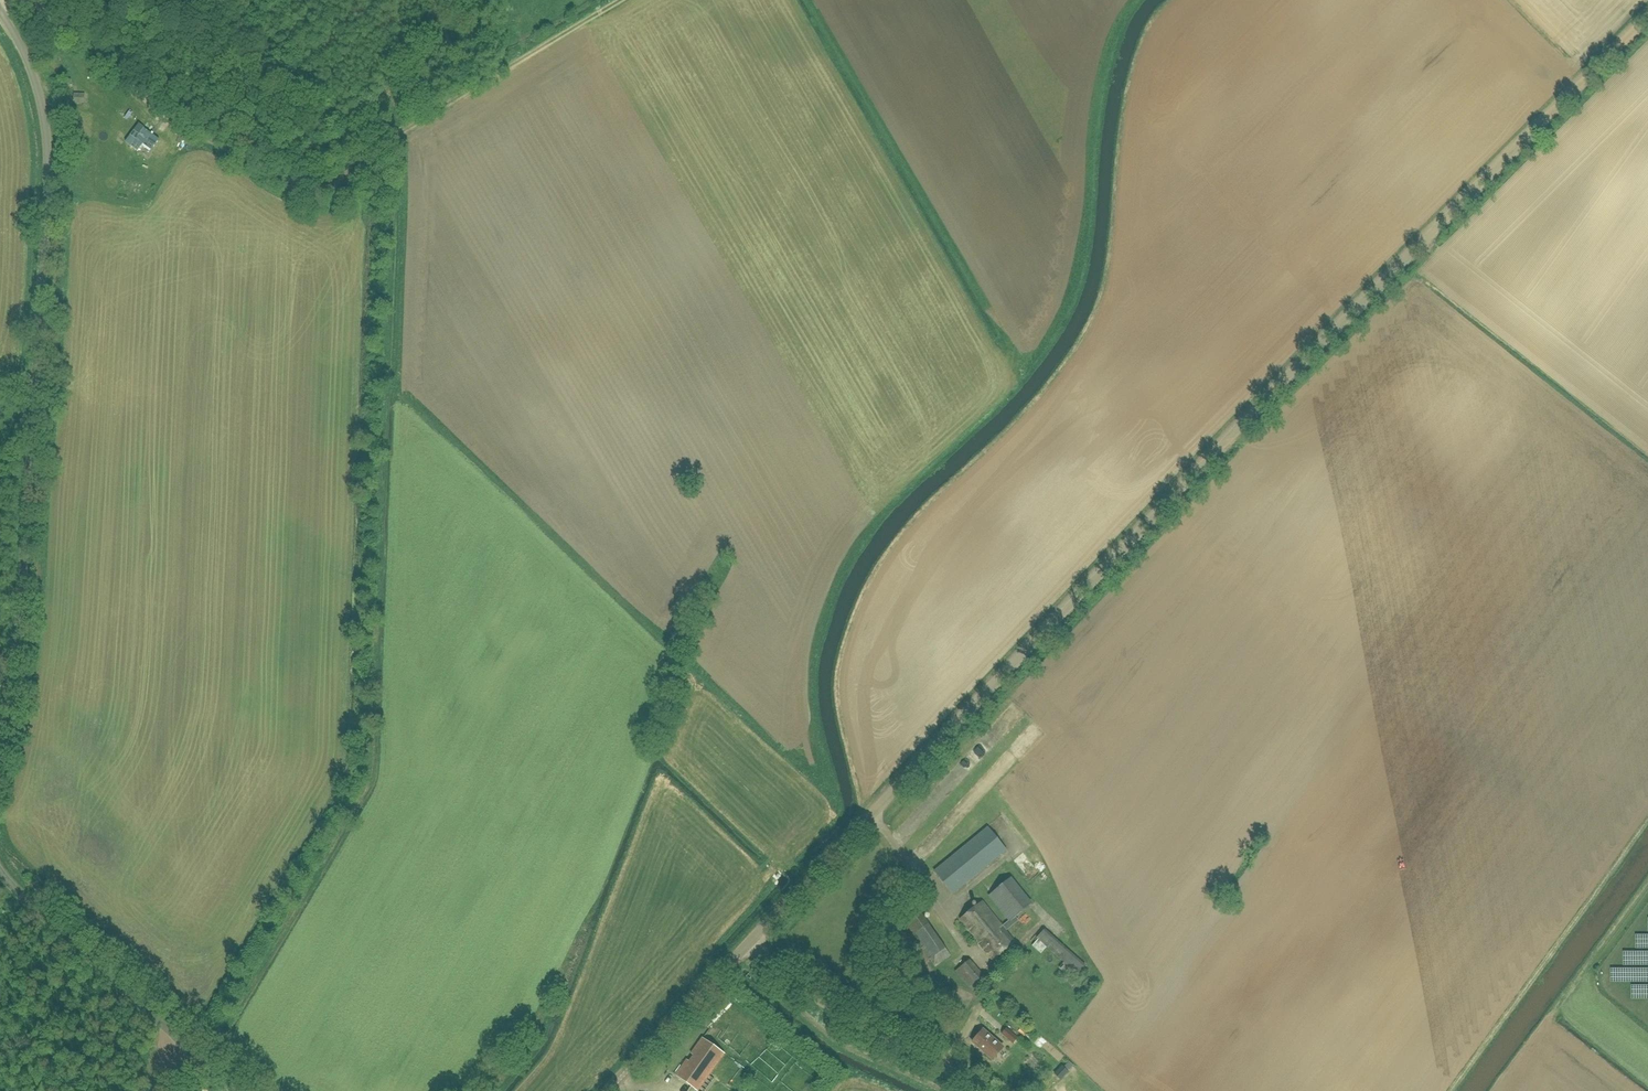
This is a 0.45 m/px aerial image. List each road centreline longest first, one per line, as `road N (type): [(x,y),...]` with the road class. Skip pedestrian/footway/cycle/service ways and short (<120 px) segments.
road 1 (unclassified): [(1647,18),(1256,408),(749,944)]
road 2 (unclassified): [(0,714),(16,651),(48,181),(38,89),(0,12)]
road 3 (unclassified): [(972,1090),(833,1012),(749,944)]
road 4 (unclassified): [(178,1040),(0,873)]
road 5 (unclassified): [(608,1090),(749,944)]

